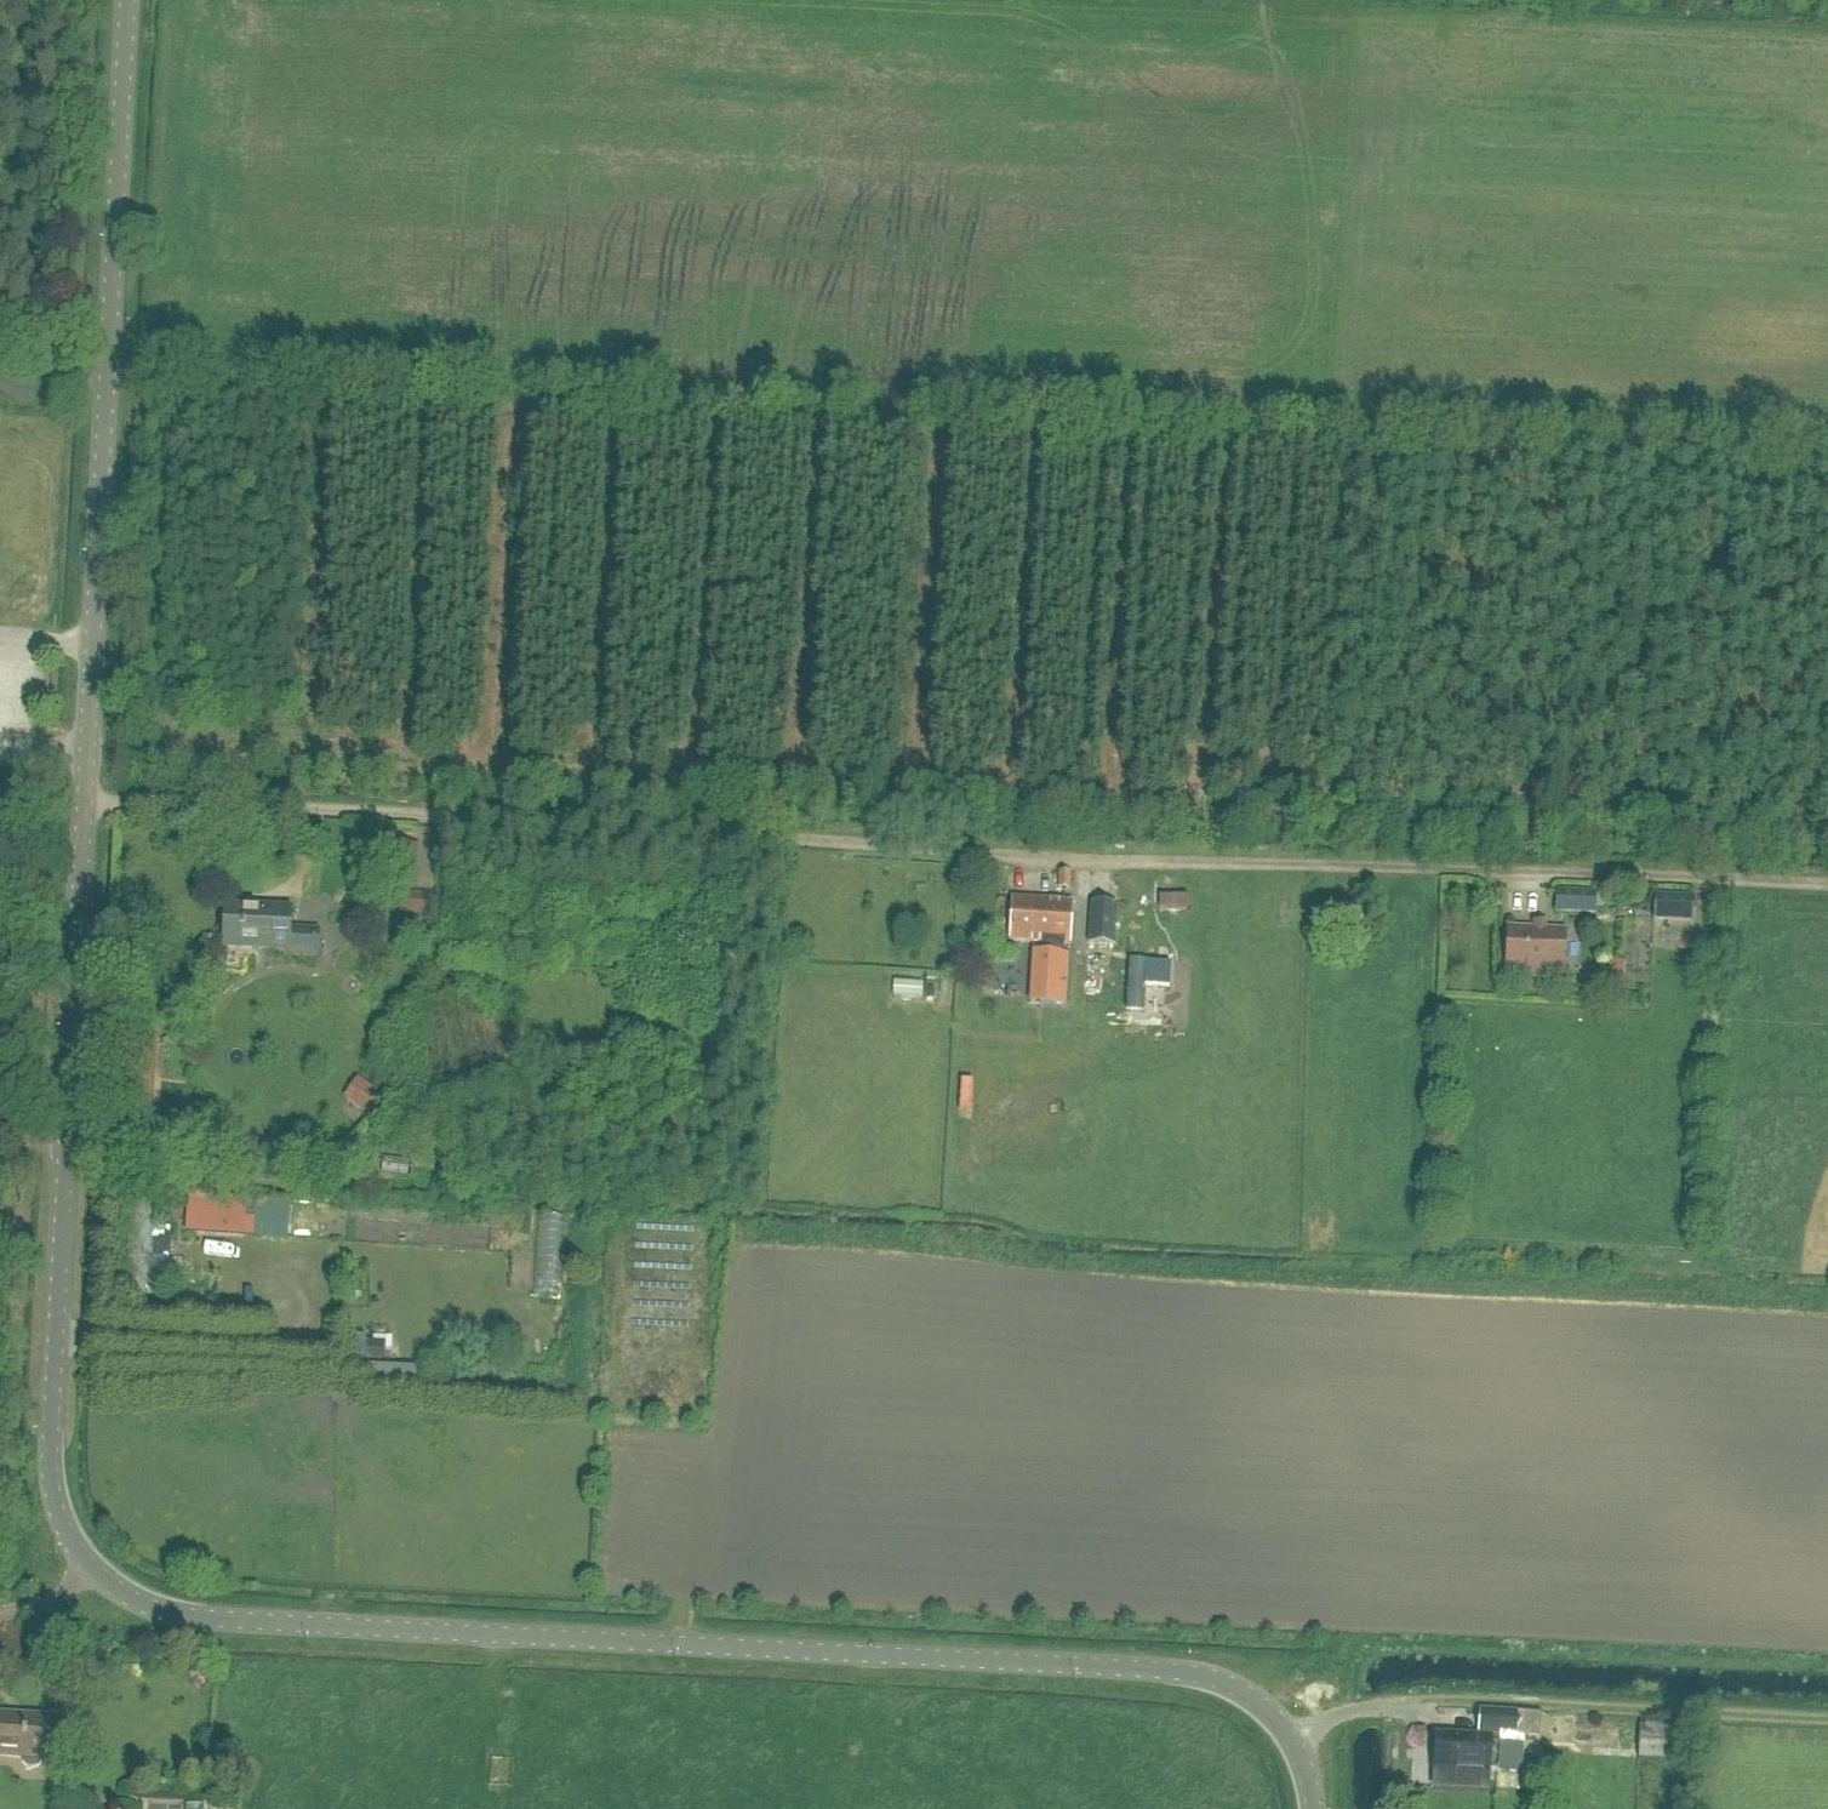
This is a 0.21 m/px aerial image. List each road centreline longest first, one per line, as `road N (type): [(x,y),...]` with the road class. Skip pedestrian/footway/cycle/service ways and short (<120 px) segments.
road 1 (tertiary): [(1295,1743),(1248,1697),(1207,1677),(219,1620),(163,1613),(121,1597),(70,1549),(54,1513),(48,1464),(127,0)]
road 2 (track): [(1827,884),(1306,866),(83,801)]
road 3 (track): [(1827,1719),(1424,1701)]
road 4 (unclassified): [(1424,1701),(1347,1712),(1295,1743)]

